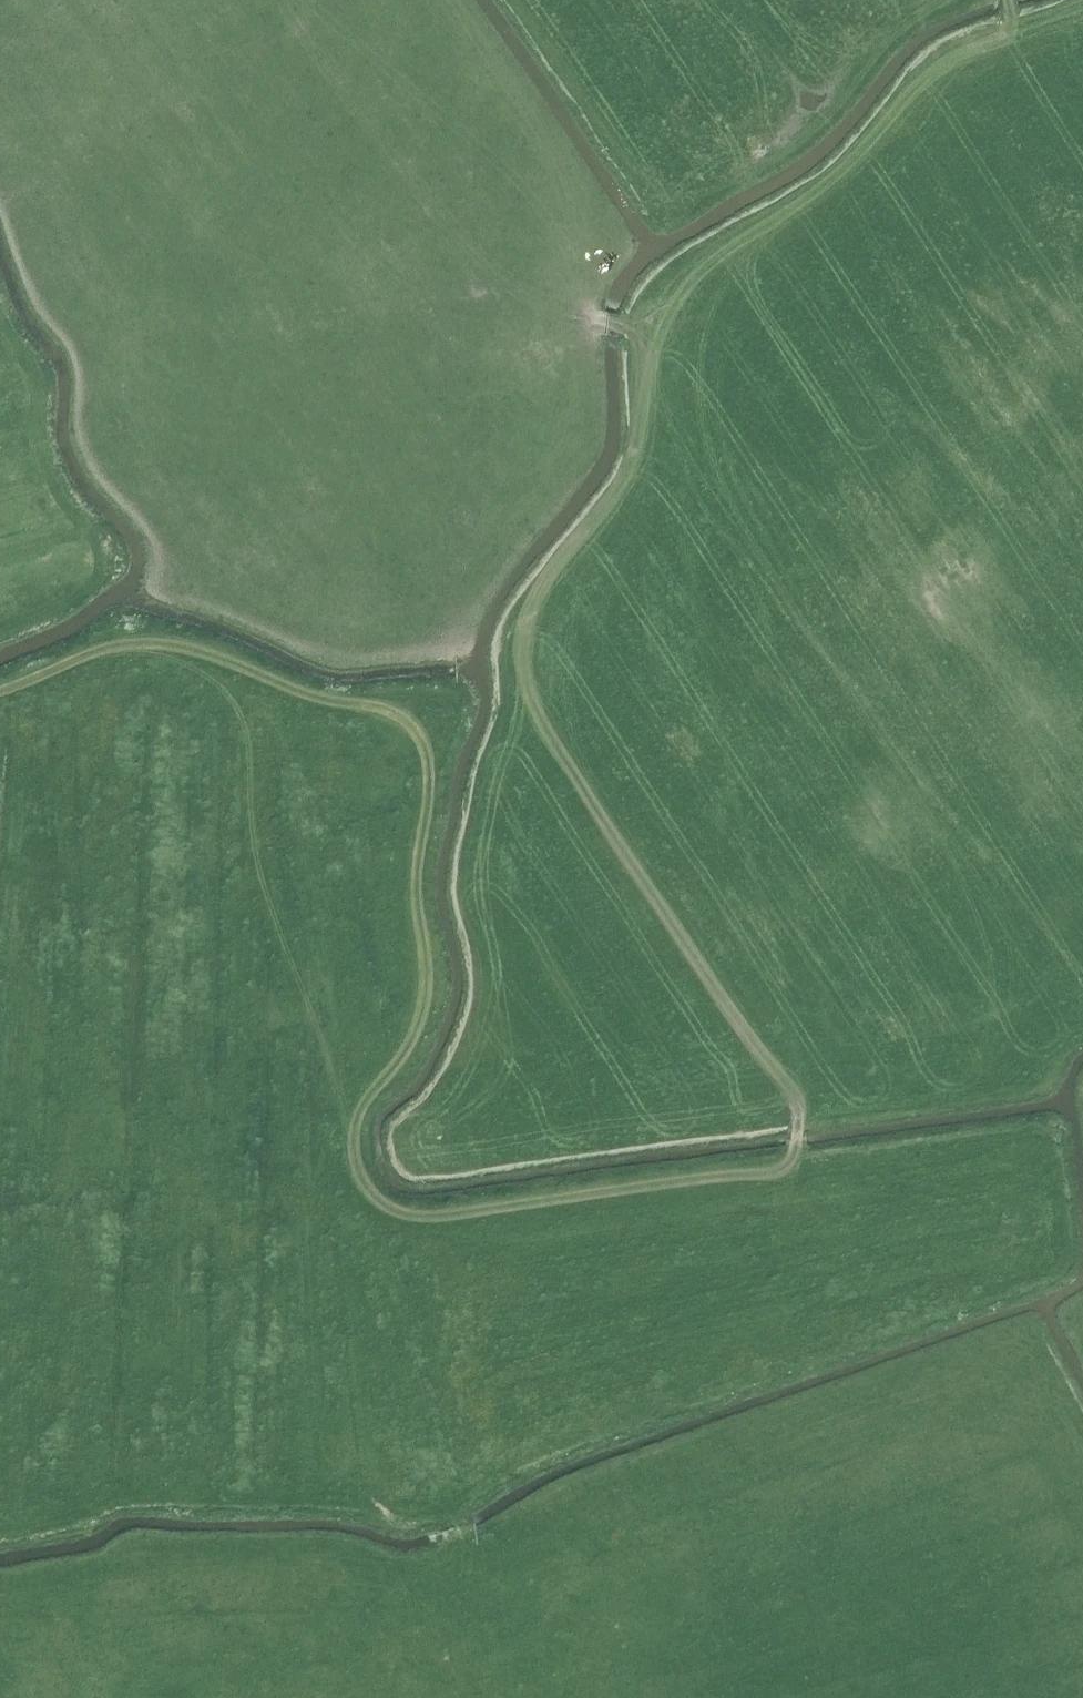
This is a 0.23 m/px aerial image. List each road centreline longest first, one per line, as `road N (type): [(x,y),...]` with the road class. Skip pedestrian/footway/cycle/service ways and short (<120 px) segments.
road 1 (track): [(0,702),(116,649),(418,441),(652,307),(817,188),(868,144),(914,88),(991,35),(1082,7)]

